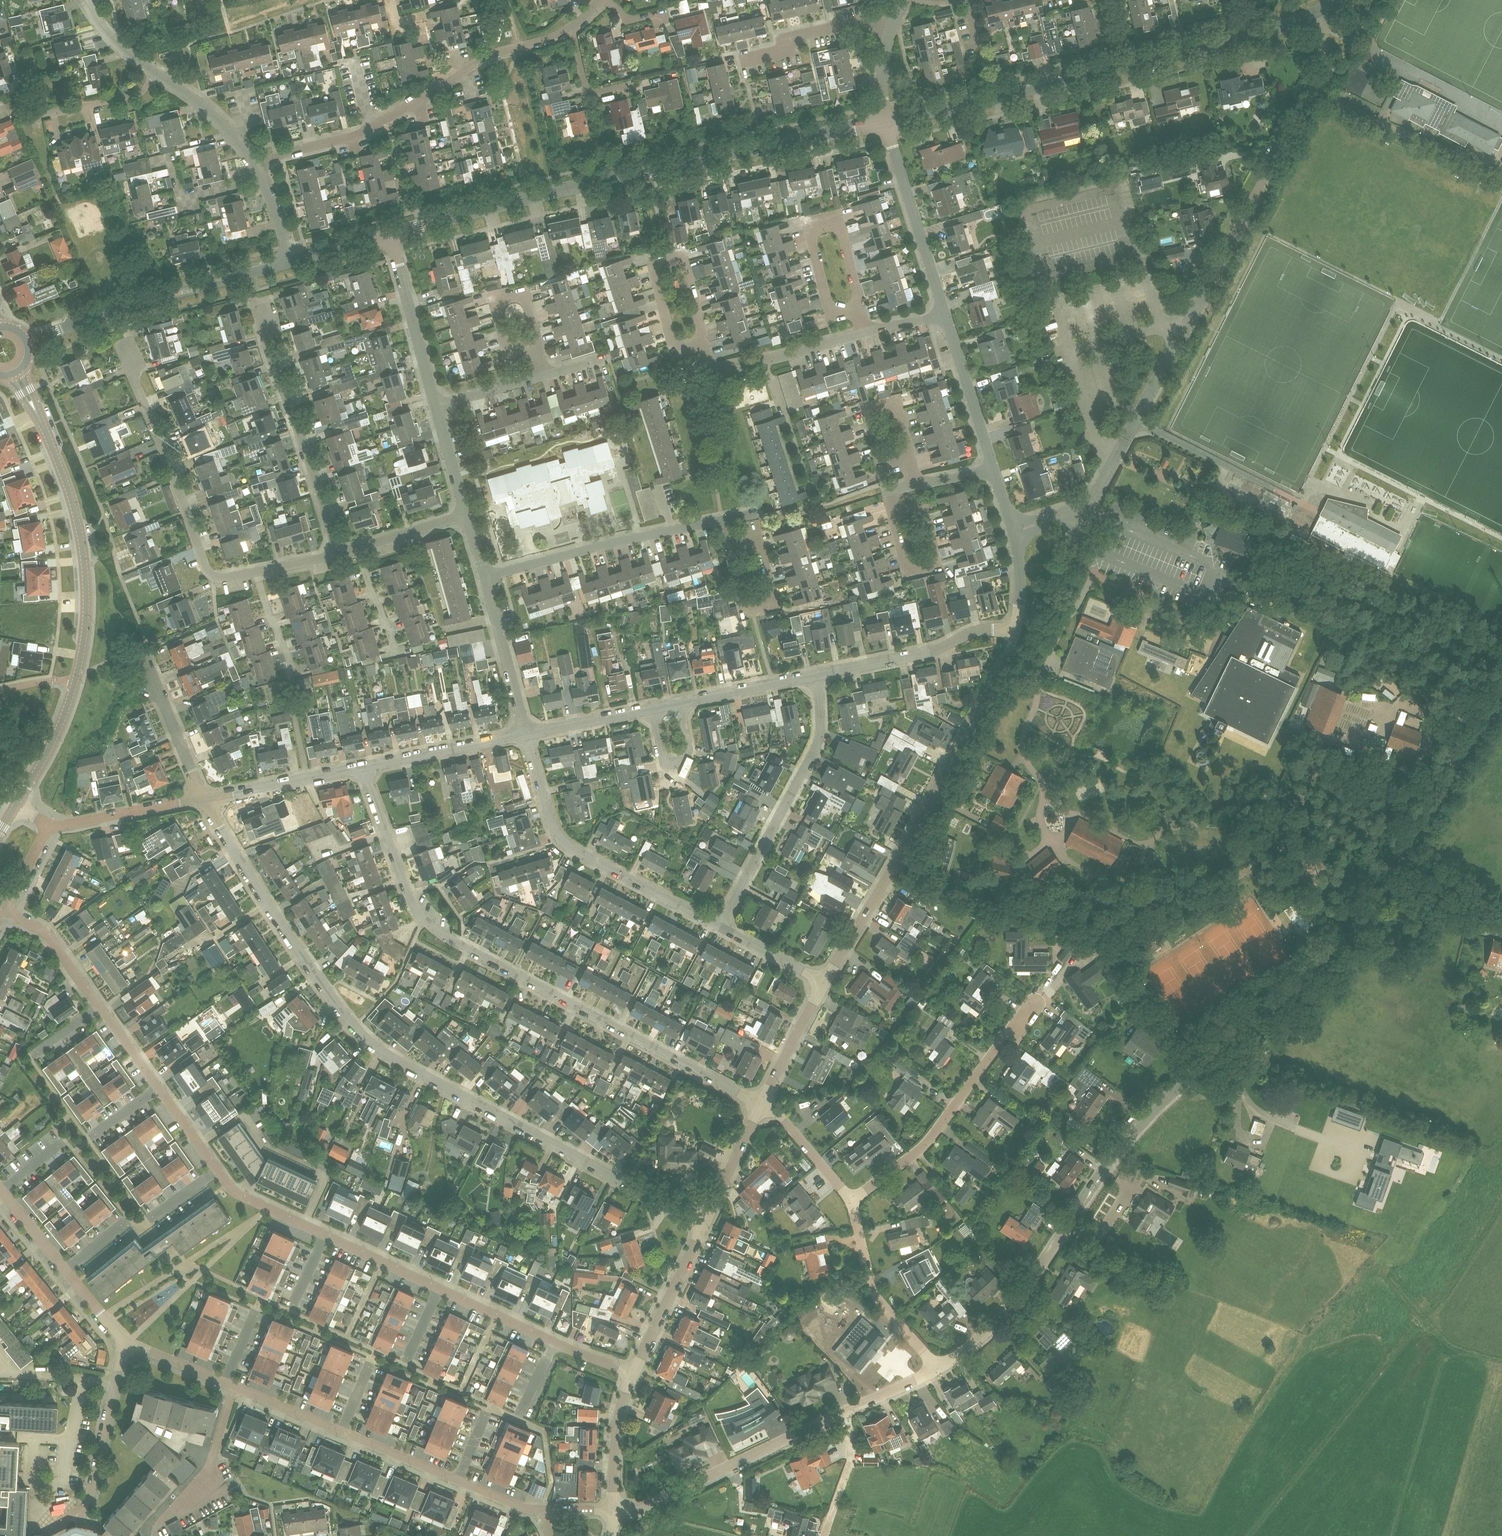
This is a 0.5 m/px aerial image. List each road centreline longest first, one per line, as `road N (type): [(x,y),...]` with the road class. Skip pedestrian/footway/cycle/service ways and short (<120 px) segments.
road 1 (residential): [(704,1225),(366,1039),(273,913),(204,798)]
road 2 (residential): [(936,1370),(1017,1299),(1138,1125),(1349,936),(1380,894)]
road 3 (residential): [(1014,530),(1090,503),(1321,71),(1326,53),(1314,14)]
road 4 (residential): [(760,1102),(440,934),(414,908),(363,768)]
road 5 (tertiary): [(390,233),(886,121)]
road 6 (tertiary): [(18,373),(72,500),(85,619),(55,737),(16,805)]
road 7 (tertiary): [(886,121),(1263,34),(1314,14)]
road 8 (residential): [(825,981),(1016,632)]
road 9 (residential): [(720,927),(559,837),(525,734)]
road 10 (residential): [(127,346),(206,569),(224,578),(257,571)]
road 11 (residential): [(720,927),(824,741),(821,674)]
road 12 (tertiary): [(28,343),(103,313),(292,261)]
road 13 (residential): [(851,1202),(911,1159),(1036,1012)]
road 14 (residential): [(339,554),(263,309)]
road 15 (residential): [(615,1509),(637,1508),(848,1411)]
road 16 (residential): [(484,576),(722,520)]
road 17 (unclassified): [(1380,894),(1501,690)]
road 18 (residential): [(945,317),(886,121)]
road 19 (residential): [(862,307),(839,226),(816,223),(829,306),(840,312)]
road 20 (residential): [(257,167),(358,135),(440,85)]
road 21 (residential): [(821,674),(934,651),(973,633),(1016,632)]
road 22 (residential): [(704,342),(687,270),(667,260),(656,277),(670,336),(685,348)]
road 23 (residential): [(936,1370),(877,1300),(851,1202)]
road 24 (residential): [(436,406),(390,233)]
road 25 (residential): [(727,541),(740,598),(755,609),(771,600),(771,589),(756,541),(745,539)]
road 26 (residential): [(84,1505),(123,1342)]
road 27 (residential): [(363,768),(525,734)]
road 28 (residential): [(632,1373),(704,1225)]
road 29 (residential): [(525,734),(484,576)]
road 30 (residential): [(710,373),(868,332)]
road 31 (residential): [(204,798),(363,768)]
road 32 (residential): [(994,471),(945,317)]
road 33 (residential): [(745,60),(789,50),(793,37),(863,20),(891,28)]
road 34 (residential): [(50,823),(204,798)]
road 35 (residential): [(440,85),(487,55),(573,27)]
road 36 (residential): [(539,352),(528,305),(510,294),(498,312),(505,346),(521,357)]
road 37 (residential): [(680,703),(821,674)]
road 38 (residential): [(257,167),(193,98),(155,73)]
road 39 (residential): [(98,1006),(50,938),(3,909)]
road 40 (residential): [(615,1509),(615,1444),(632,1373)]
road 41 (residential): [(760,1102),(825,981)]
road 42 (residential): [(851,1202),(760,1102)]
road 43 (residential): [(704,1225),(760,1102)]
road 44 (residential): [(204,798),(151,675)]
road 45 (residential): [(680,703),(689,748),(673,764),(663,757),(653,708)]
road 46 (residential): [(525,734),(653,708)]
road 47 (residential): [(342,1433),(462,1481)]
road 48 (residential): [(326,1234),(234,1192),(217,1170)]
road 49 (residential): [(824,1535),(851,1457),(848,1411)]
road 50 (residential): [(225,1383),(342,1433)]
road 51 (residential): [(440,1289),(326,1234)]
road 52 (residential): [(554,1342),(440,1289)]

